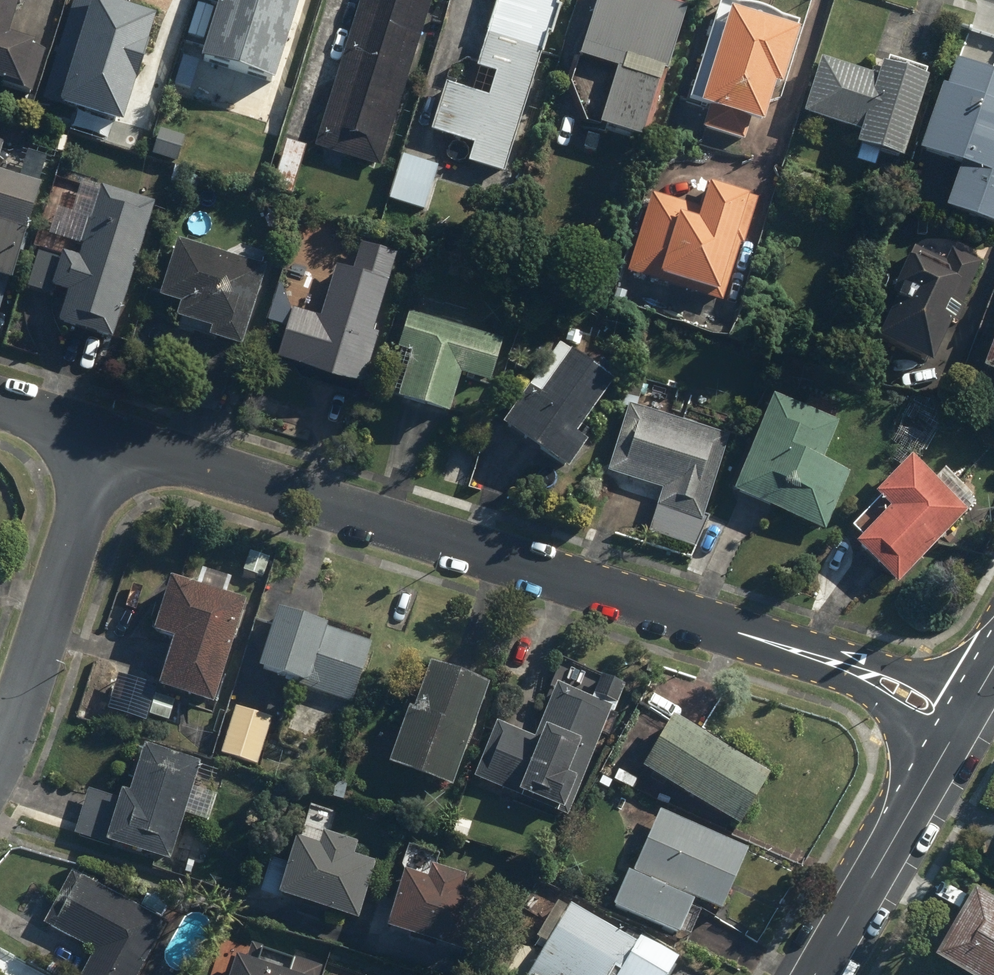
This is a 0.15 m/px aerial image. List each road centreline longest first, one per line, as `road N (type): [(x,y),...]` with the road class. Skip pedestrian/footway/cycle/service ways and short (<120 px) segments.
road 1 (residential): [(961,727),(854,668),(103,437)]
road 2 (residential): [(103,437),(0,766)]
road 3 (residential): [(814,974),(961,727)]

